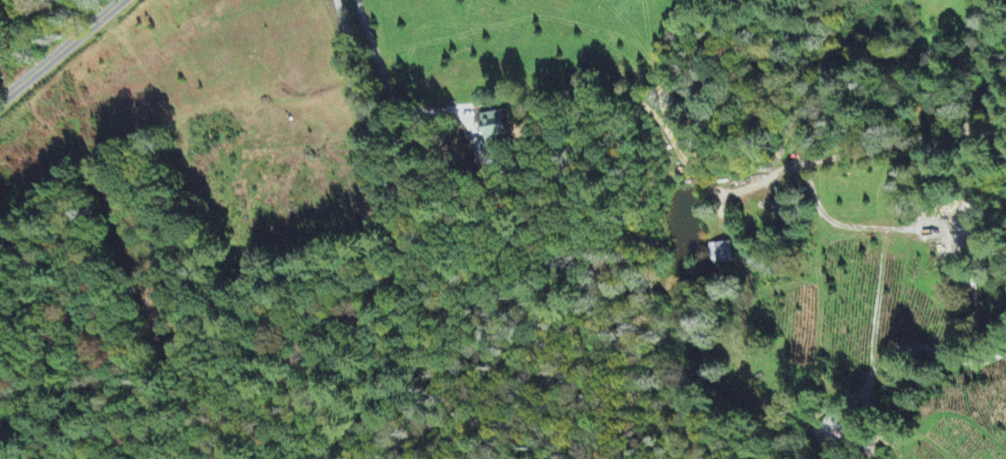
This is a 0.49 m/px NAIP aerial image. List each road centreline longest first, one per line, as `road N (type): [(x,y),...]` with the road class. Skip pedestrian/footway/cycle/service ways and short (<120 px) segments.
road 1 (residential): [(1005,262),(979,203),(976,143),(1003,0)]
road 2 (residential): [(0,87),(100,0)]

